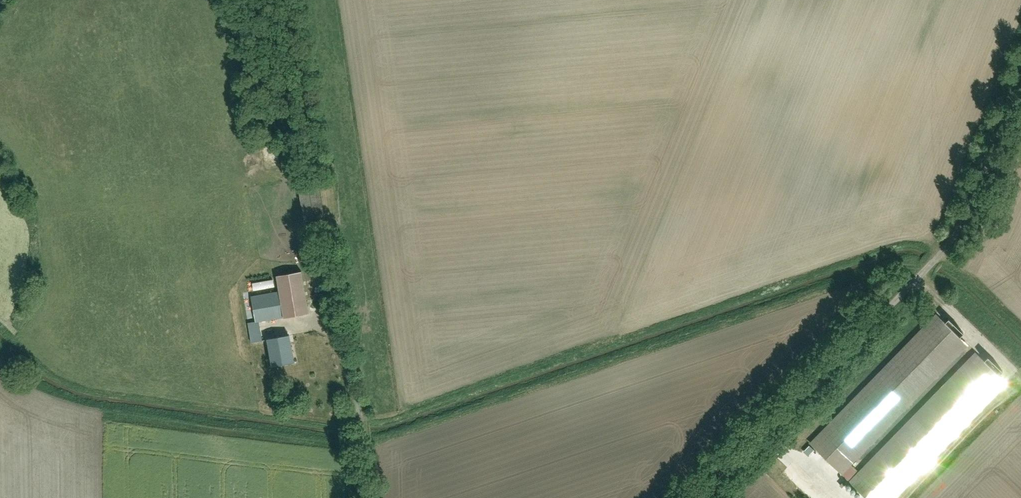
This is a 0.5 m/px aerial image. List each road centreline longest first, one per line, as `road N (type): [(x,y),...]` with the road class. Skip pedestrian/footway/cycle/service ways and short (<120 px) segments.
road 1 (residential): [(706,497),(940,255),(979,188)]

